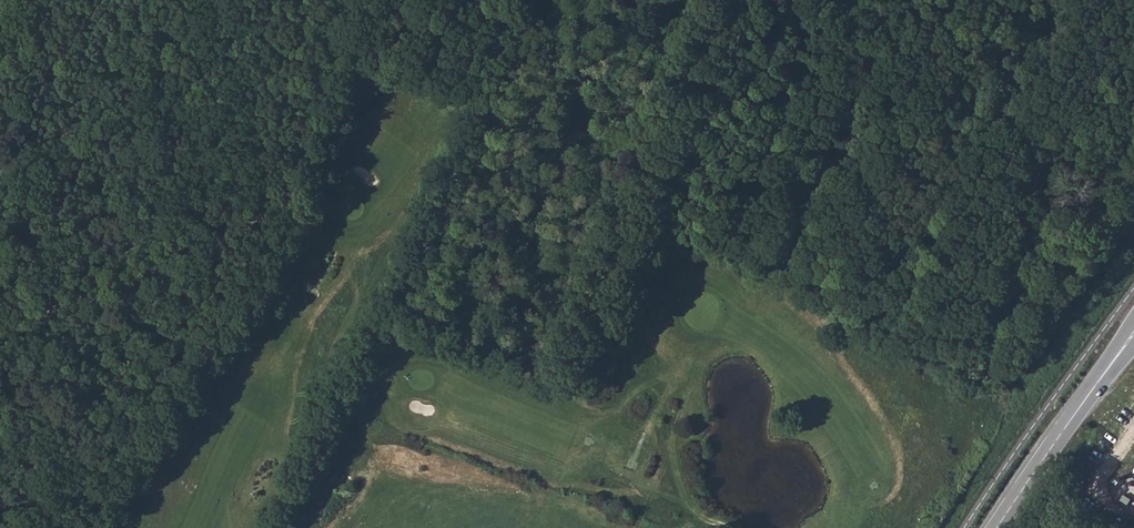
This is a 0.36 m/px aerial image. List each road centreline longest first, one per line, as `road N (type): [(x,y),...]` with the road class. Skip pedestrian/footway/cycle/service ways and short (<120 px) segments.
road 1 (secondary): [(999,527),(1076,412)]

